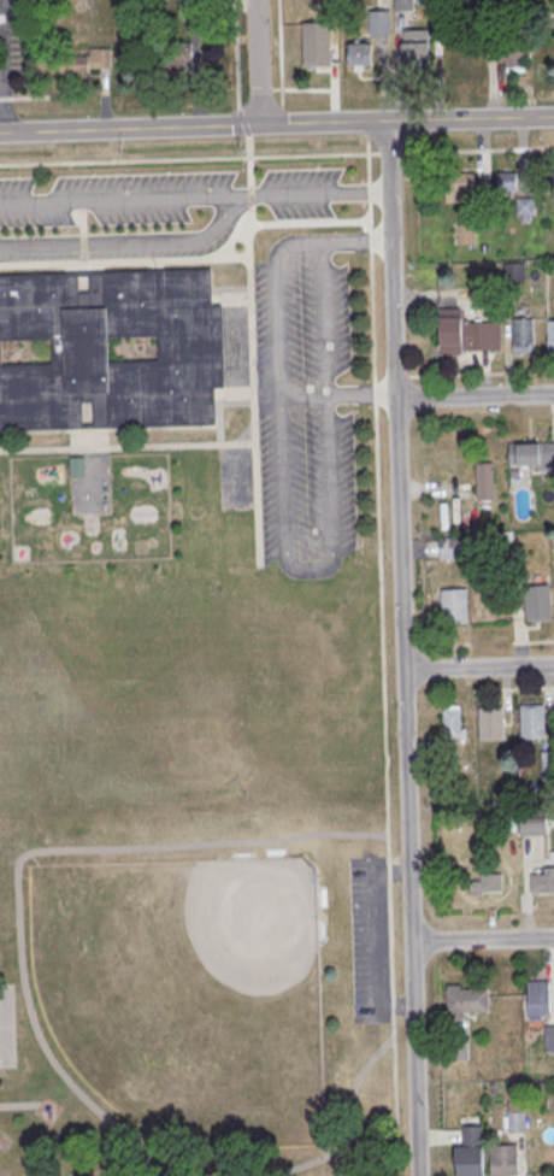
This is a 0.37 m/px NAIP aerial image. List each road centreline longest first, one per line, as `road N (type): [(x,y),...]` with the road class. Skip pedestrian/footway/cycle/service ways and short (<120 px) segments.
road 1 (residential): [(411,943),(387,122)]
road 2 (tertiary): [(553,117),(0,134)]
road 3 (residential): [(418,1175),(411,943)]
road 4 (residential): [(553,395),(395,400)]
road 5 (residential): [(553,666),(402,670)]
road 6 (residential): [(553,937),(411,943)]
road 7 (residential): [(260,125),(256,0)]

